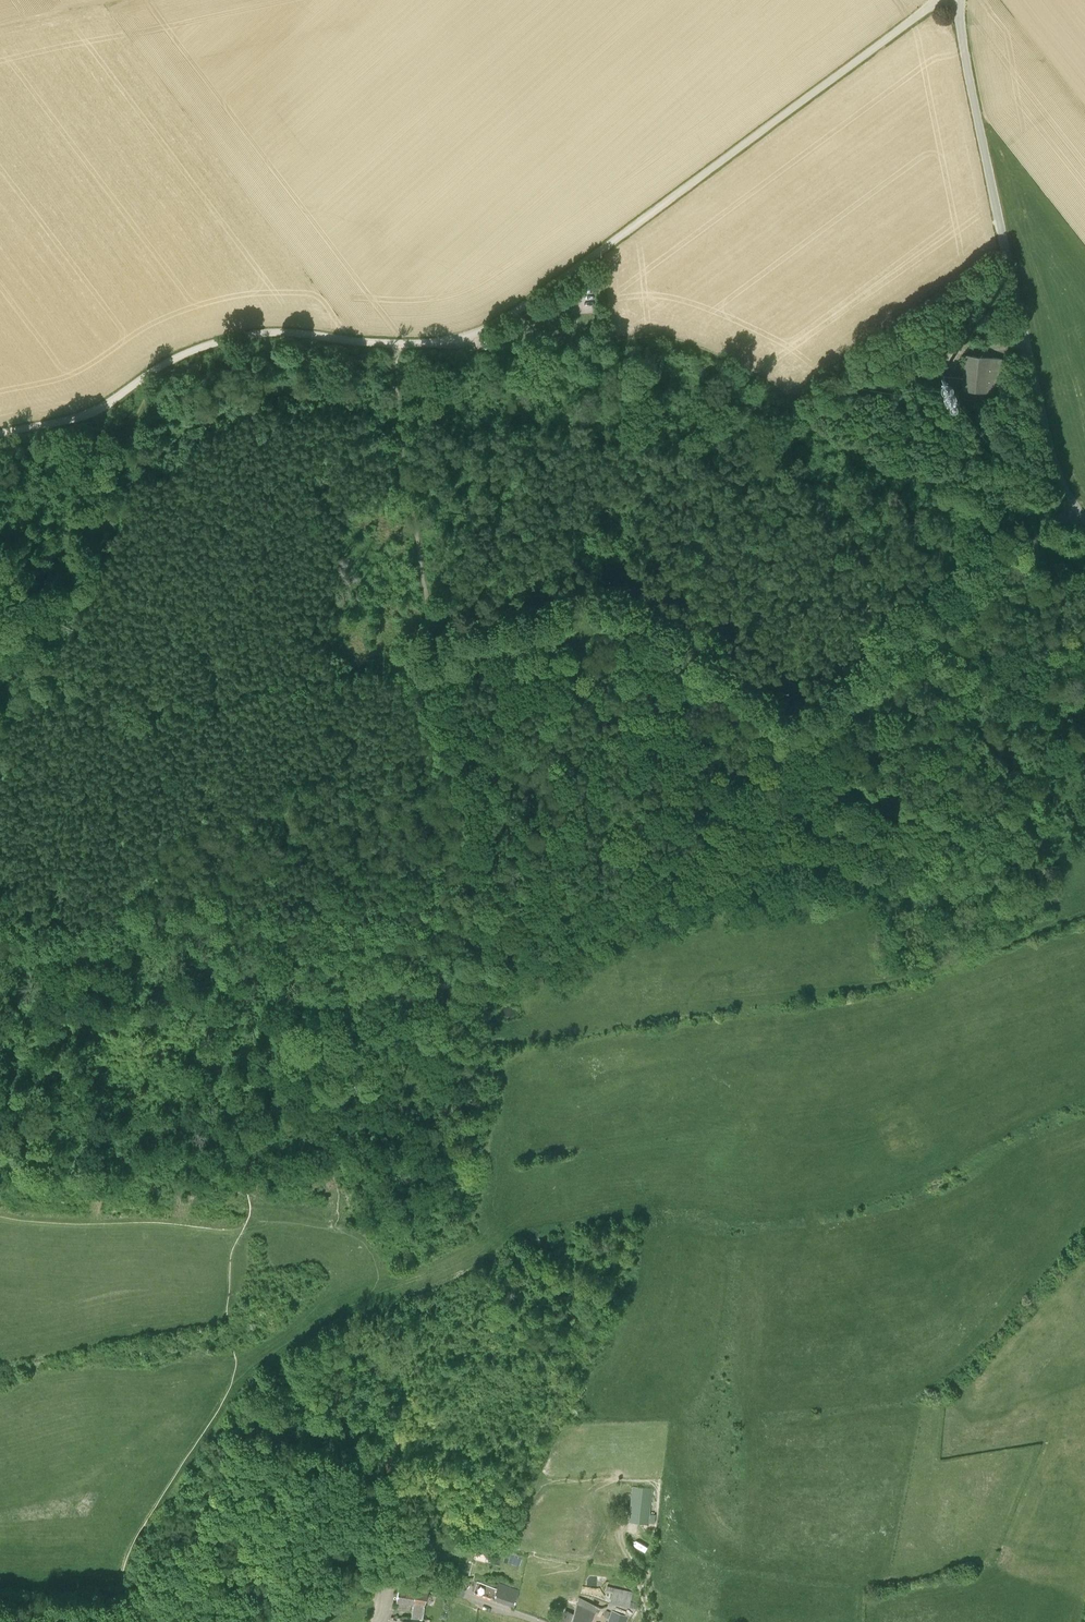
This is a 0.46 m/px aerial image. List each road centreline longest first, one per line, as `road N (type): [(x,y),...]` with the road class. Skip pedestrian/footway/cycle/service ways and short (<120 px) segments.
road 1 (unclassified): [(0,433),(87,414),(177,357),(227,339),(274,332),(427,343),(482,331),(938,0)]
road 2 (track): [(456,339),(707,348),(771,379),(811,420),(849,442),(1050,516)]
road 3 (unclassified): [(1084,519),(1047,437),(954,0)]
road 4 (unclassified): [(379,1621),(389,1585),(405,1578),(542,1621)]

